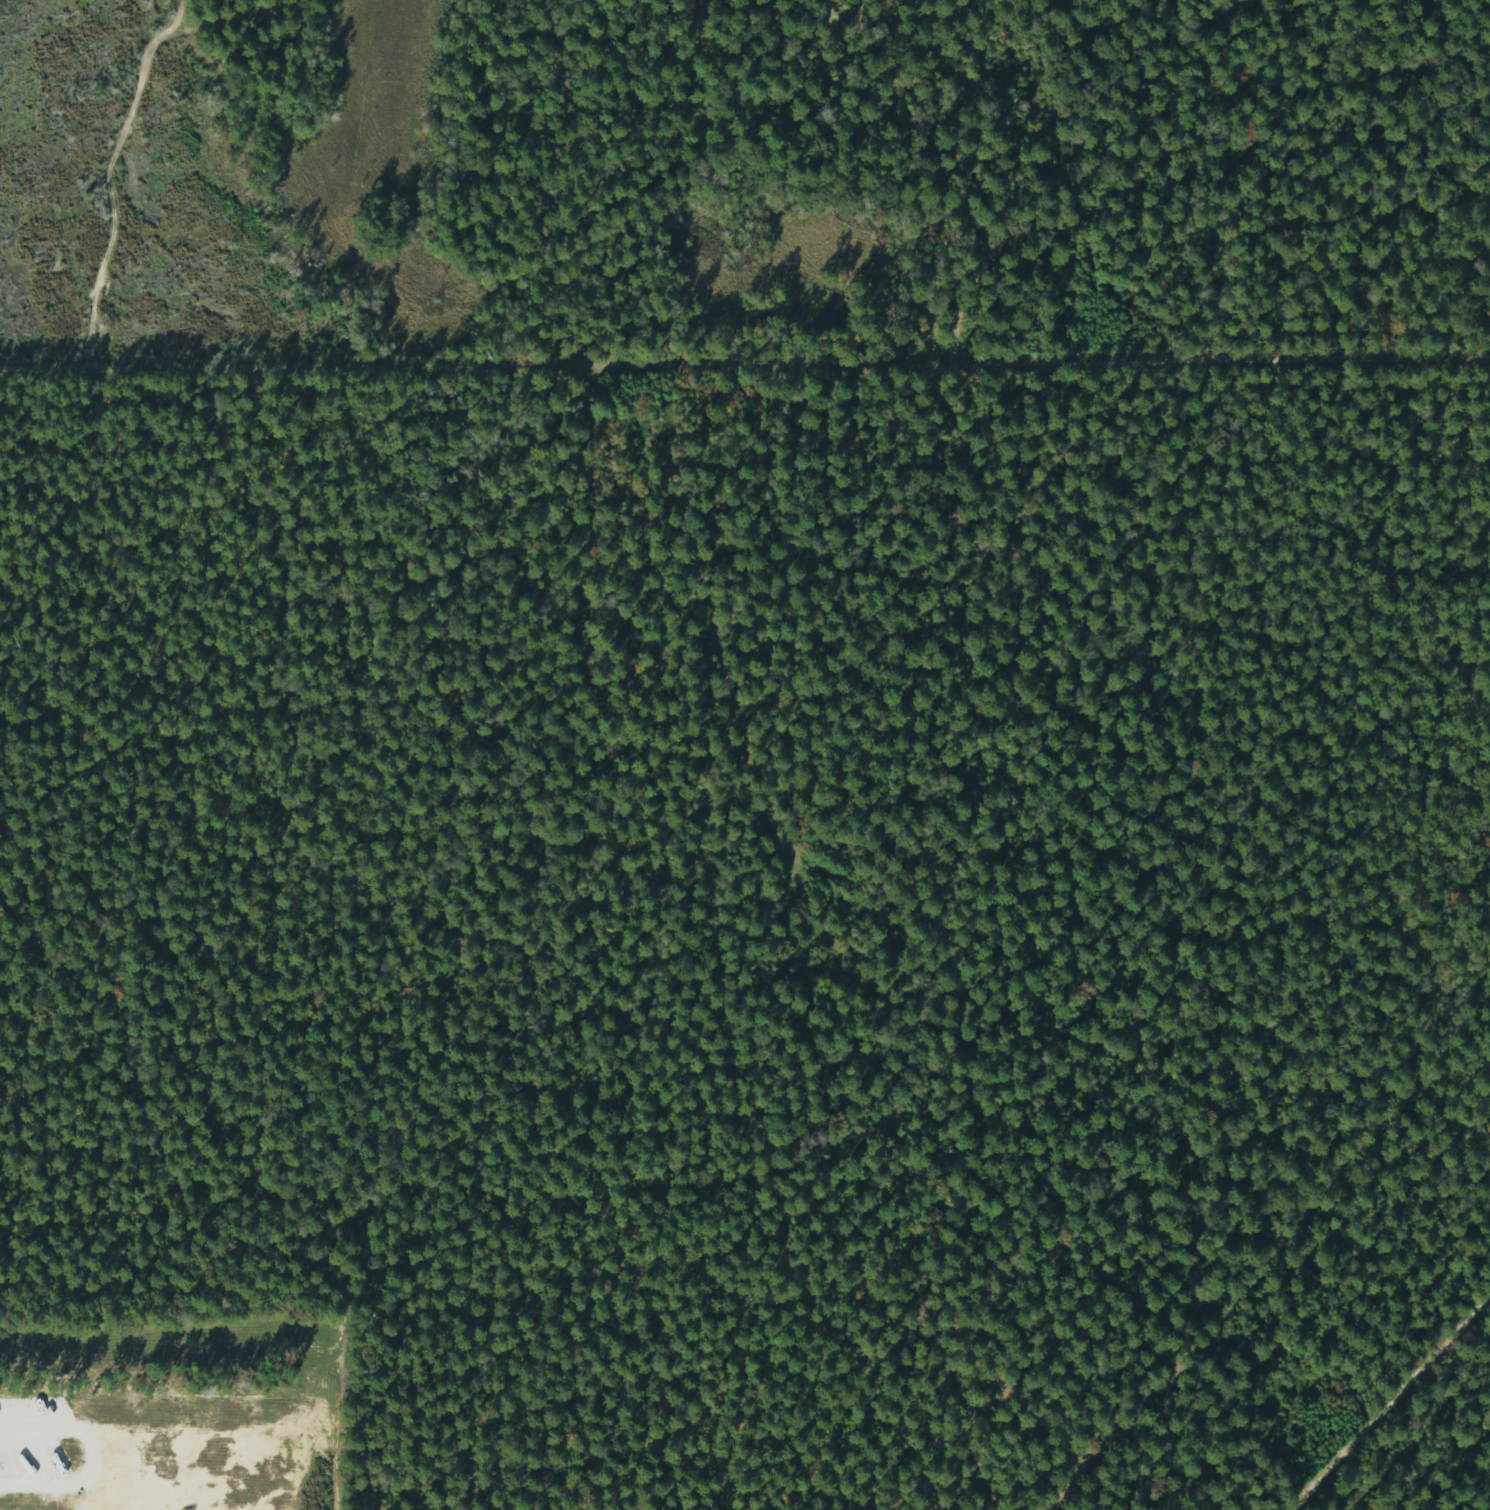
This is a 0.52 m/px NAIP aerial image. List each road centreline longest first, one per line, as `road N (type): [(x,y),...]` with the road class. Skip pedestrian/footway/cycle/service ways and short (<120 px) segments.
road 1 (residential): [(0,376),(1489,364)]
road 2 (residential): [(1489,1286),(1286,1509)]

